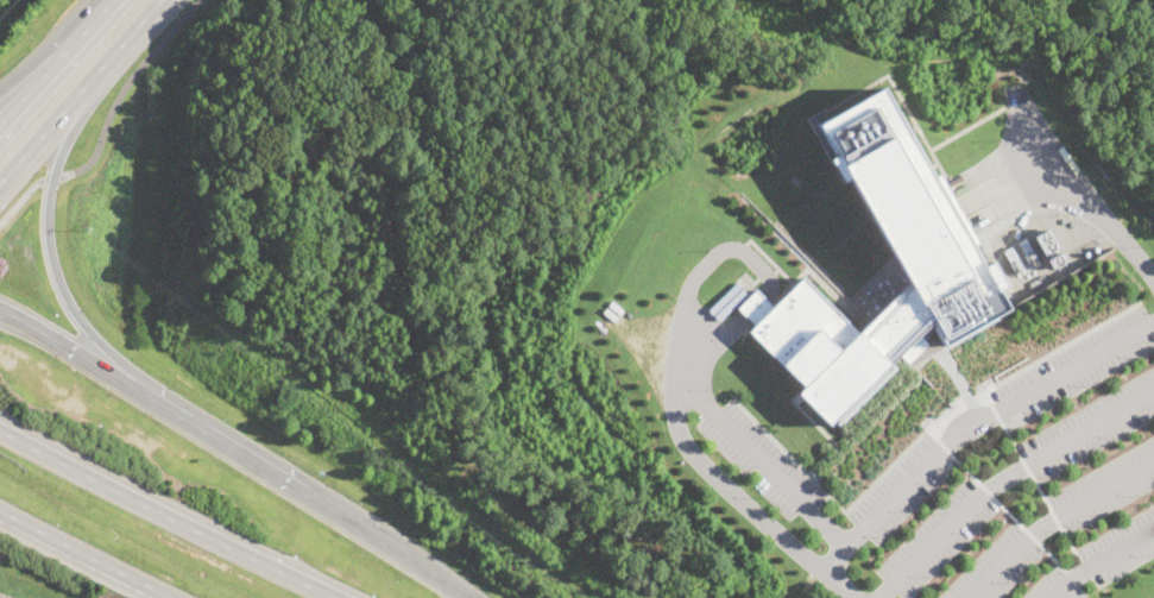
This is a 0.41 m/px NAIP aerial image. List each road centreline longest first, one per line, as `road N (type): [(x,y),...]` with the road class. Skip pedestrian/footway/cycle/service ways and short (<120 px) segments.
road 1 (motorway): [(295,484),(105,348),(67,294),(50,235),(52,178),(71,128),(121,46)]
road 2 (motorway): [(465,597),(295,484),(0,311)]
road 3 (motorway): [(344,597),(0,429)]
road 4 (motorway): [(0,511),(167,597)]
road 5 (primary): [(0,178),(121,46)]
road 6 (primary): [(106,0),(0,123)]

